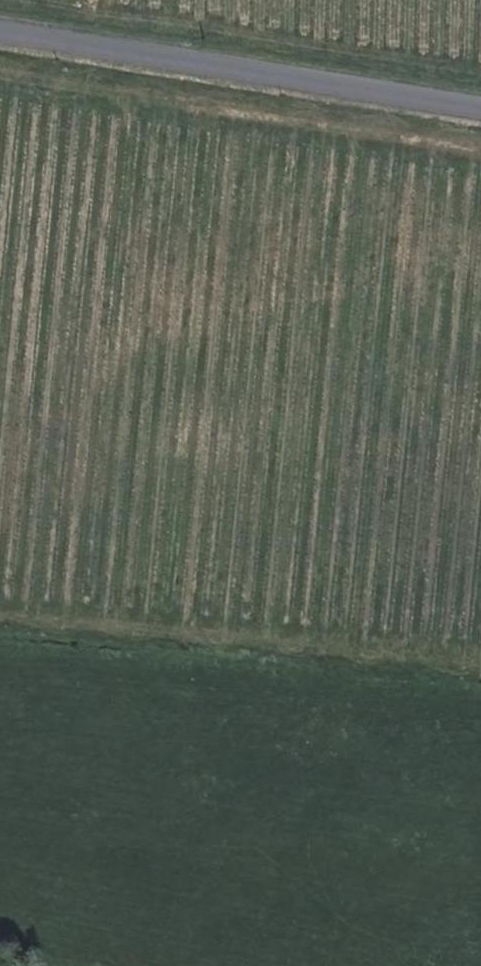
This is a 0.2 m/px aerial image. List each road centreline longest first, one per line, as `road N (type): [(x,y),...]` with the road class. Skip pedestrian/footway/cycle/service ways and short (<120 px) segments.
road 1 (unclassified): [(0,30),(480,108)]

